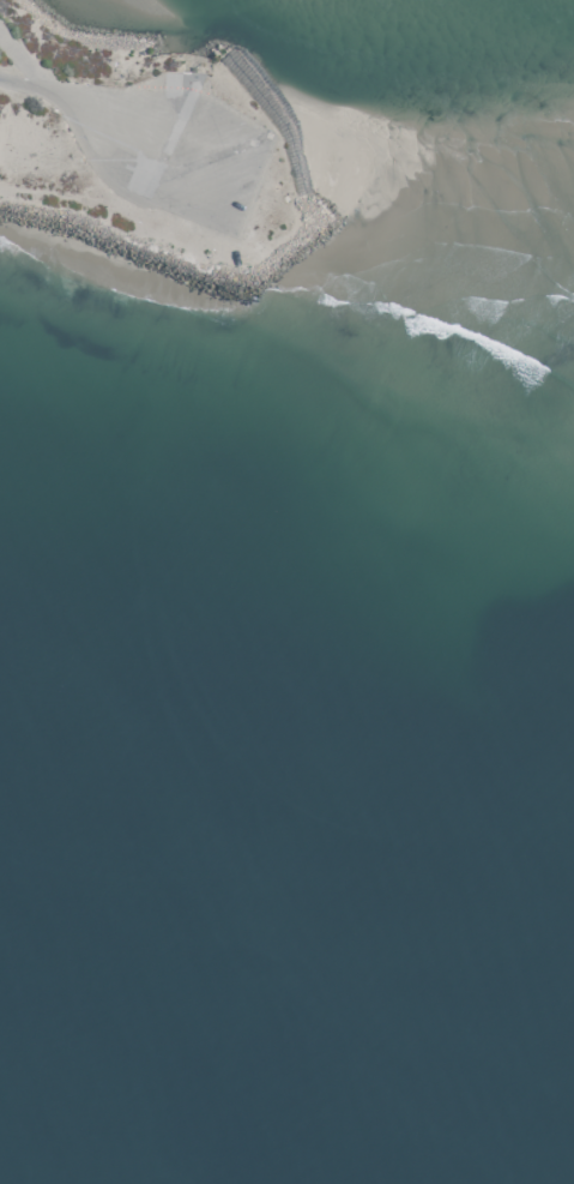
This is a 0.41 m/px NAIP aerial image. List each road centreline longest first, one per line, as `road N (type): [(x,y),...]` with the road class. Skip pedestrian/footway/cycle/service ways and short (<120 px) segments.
road 1 (residential): [(195,127),(0,77)]

